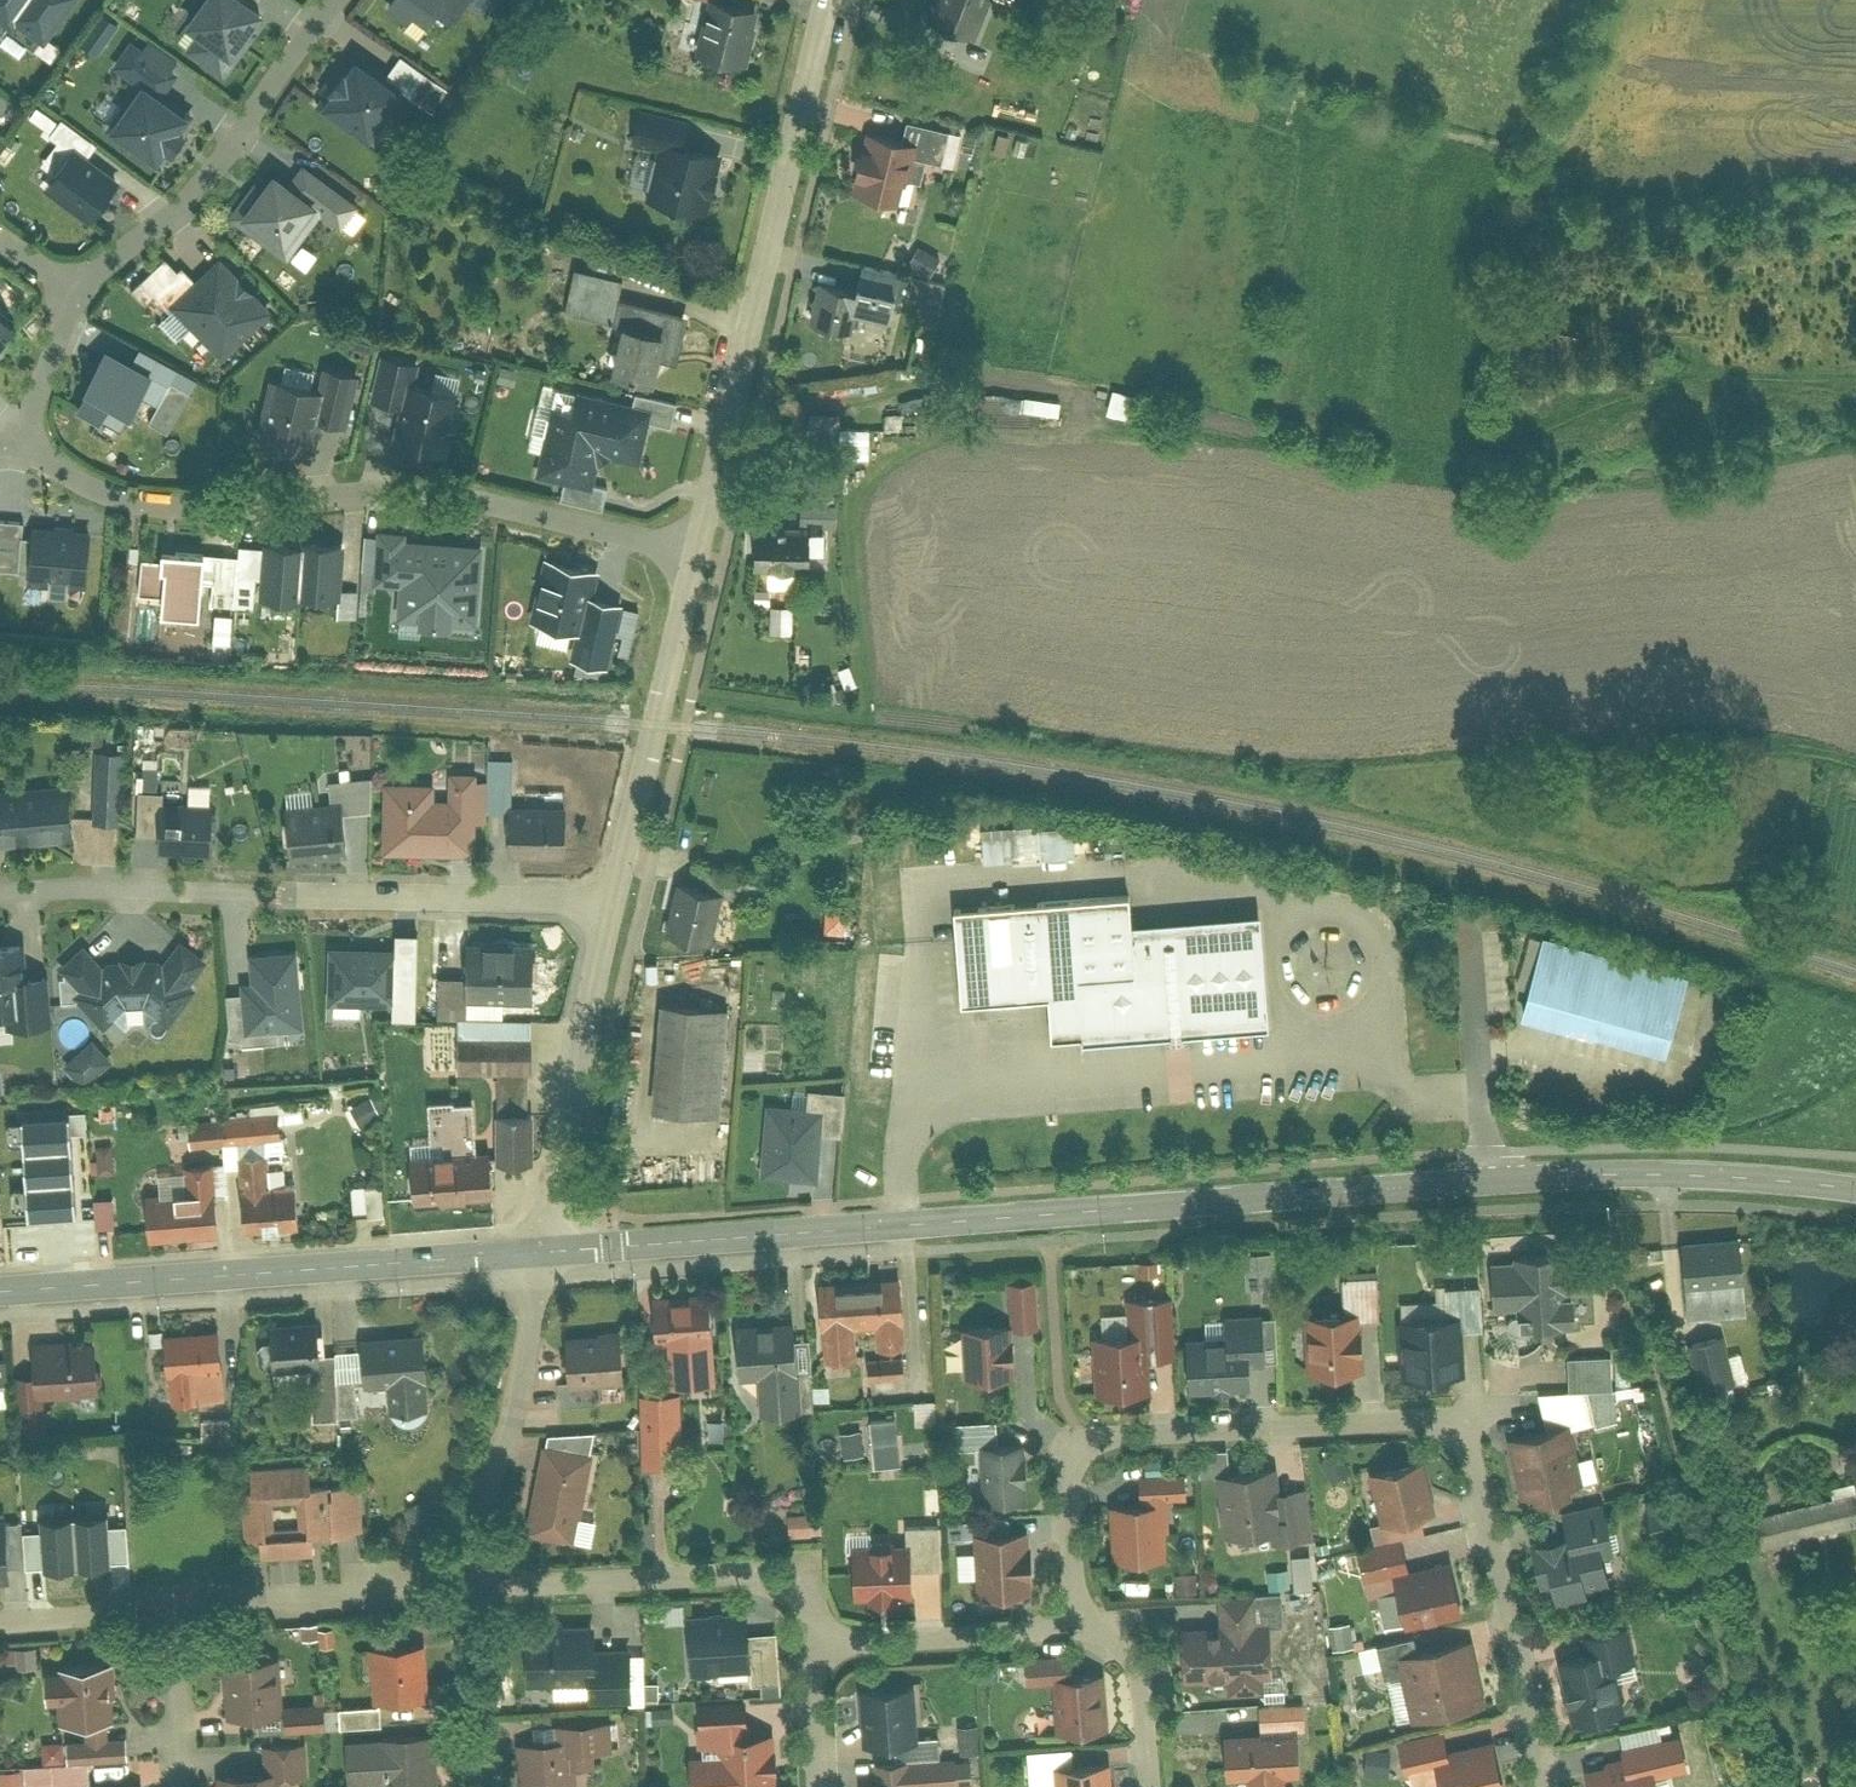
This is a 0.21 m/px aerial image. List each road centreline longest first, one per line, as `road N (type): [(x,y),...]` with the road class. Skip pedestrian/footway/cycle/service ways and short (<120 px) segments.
road 1 (secondary): [(1855,1190),(1641,1175),(1485,1181),(543,1252)]
road 2 (residential): [(1078,1619),(1070,1471),(1089,1439),(1433,1410),(1470,1431),(1547,1786)]
road 3 (residential): [(16,443),(109,497),(209,513),(329,501),(468,506),(699,554)]
road 4 (residential): [(616,903),(93,886),(0,894)]
road 5 (residential): [(832,0),(699,554)]
road 6 (secondary): [(543,1252),(0,1292)]
road 7 (residential): [(337,0),(255,114),(171,206),(73,286)]
road 8 (residential): [(699,554),(616,903)]
road 9 (residential): [(616,903),(543,1252)]
road 10 (residential): [(543,1252),(481,1587)]
road 11 (residential): [(176,1611),(481,1587)]
road 12 (residential): [(822,1646),(1055,1631),(1078,1619)]
road 13 (residential): [(657,1577),(805,1571),(822,1646)]
road 14 (residential): [(481,1587),(491,1786)]
road 15 (residential): [(1078,1619),(1111,1635),(1138,1668),(1151,1786)]
road 16 (residential): [(481,1587),(657,1577)]
road 17 (residential): [(176,1611),(184,1786)]
road 18 (residential): [(73,286),(16,443)]
road 19 (residential): [(822,1646),(826,1786)]

